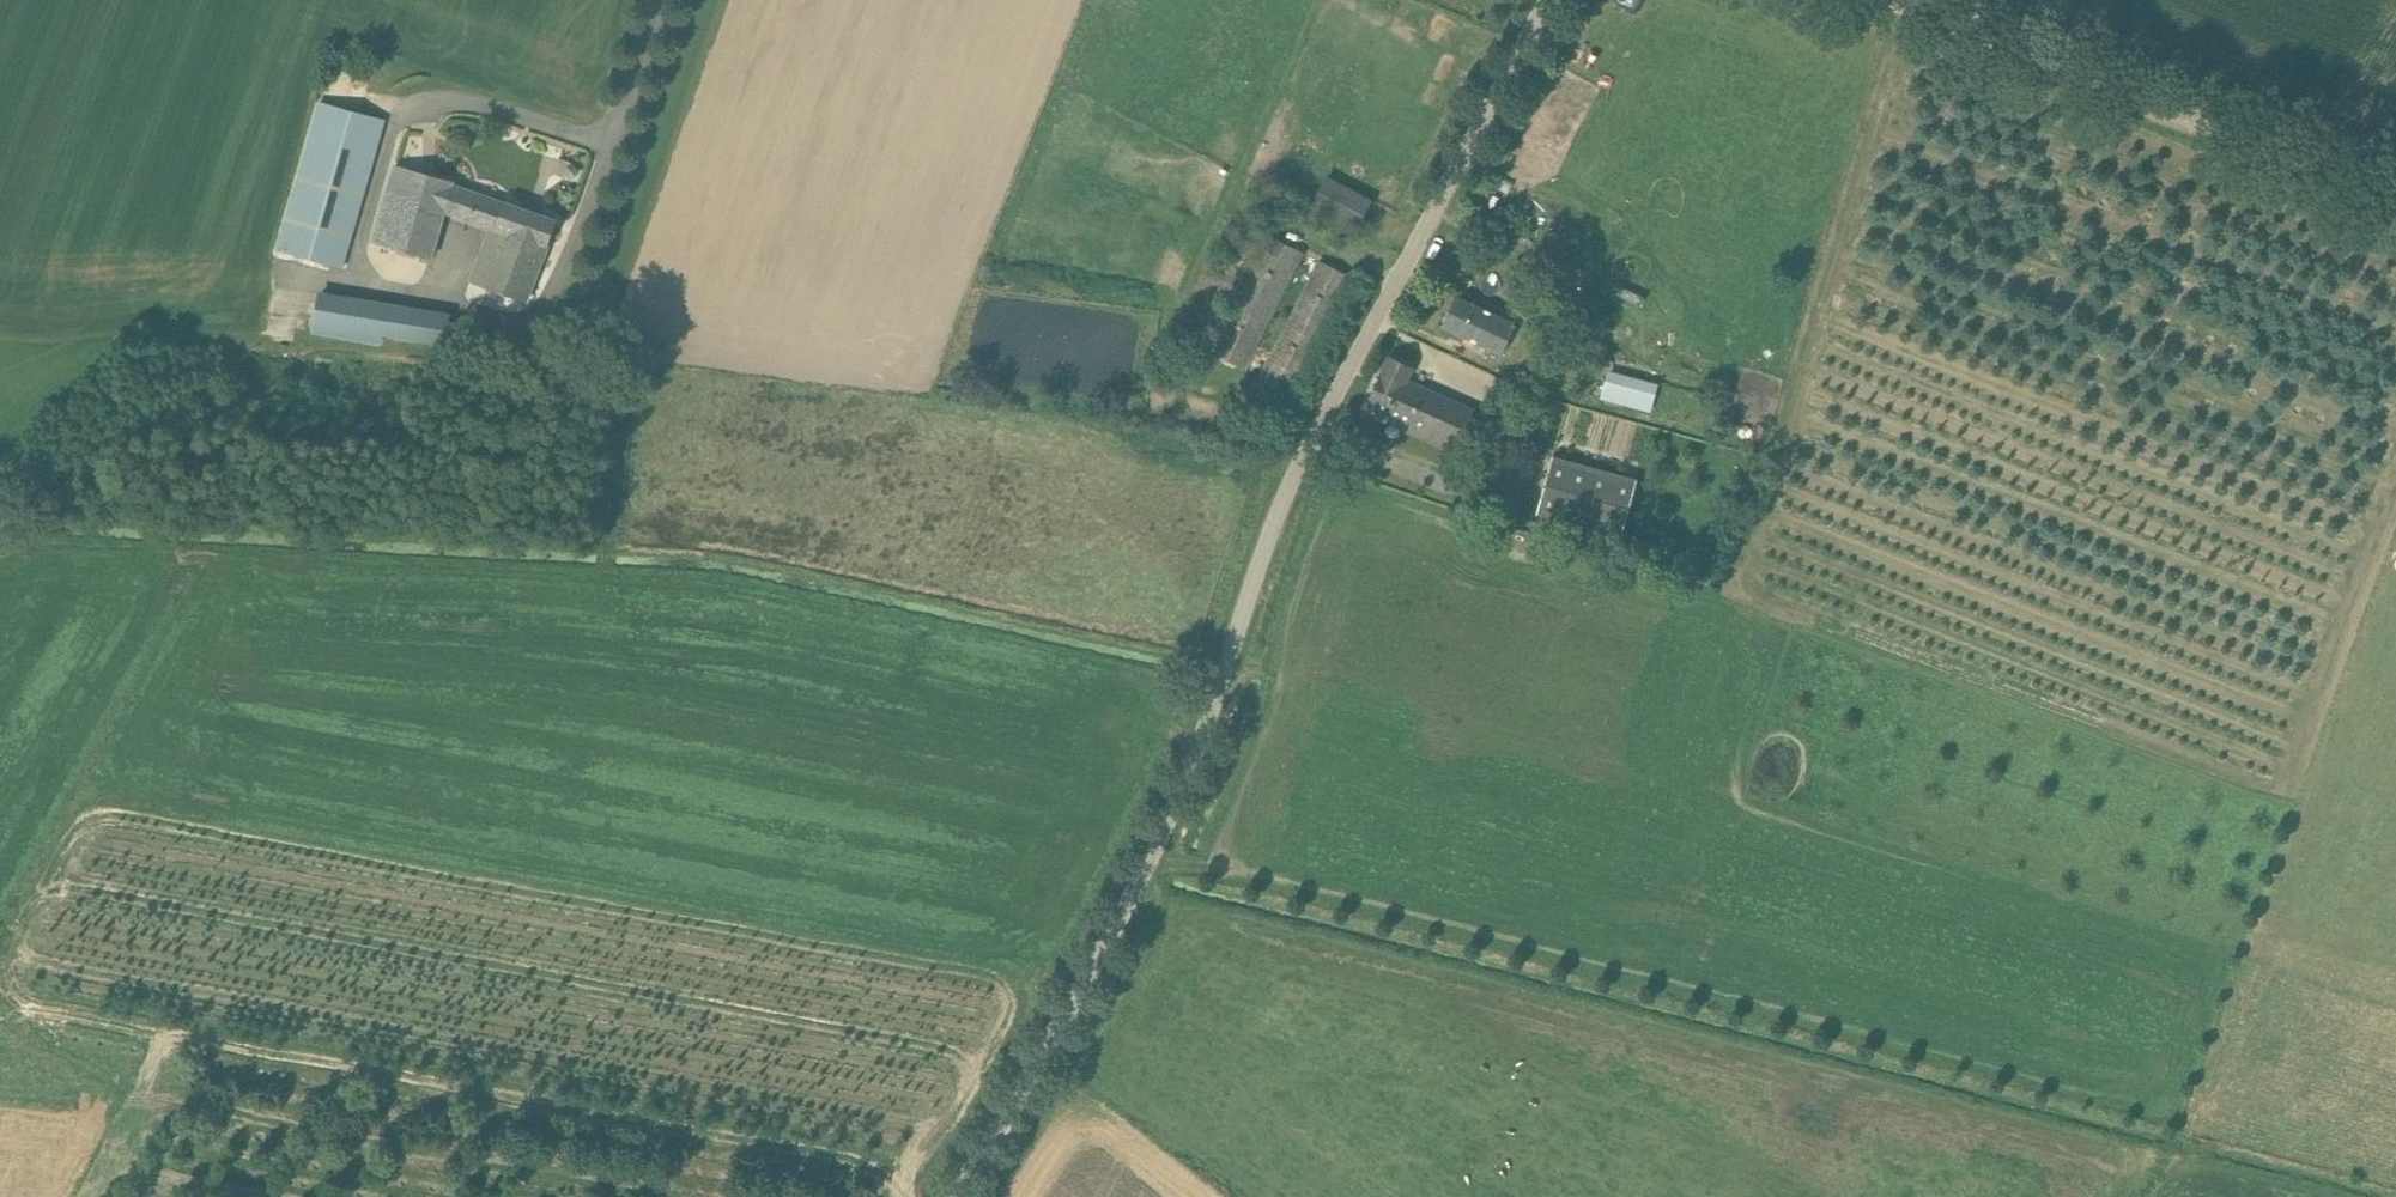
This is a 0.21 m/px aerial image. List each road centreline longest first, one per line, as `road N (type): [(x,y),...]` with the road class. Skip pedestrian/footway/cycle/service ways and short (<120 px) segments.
road 1 (unclassified): [(963,1196),(1163,847),(1329,404),(1546,0)]
road 2 (unclassified): [(2395,189),(1914,0)]

